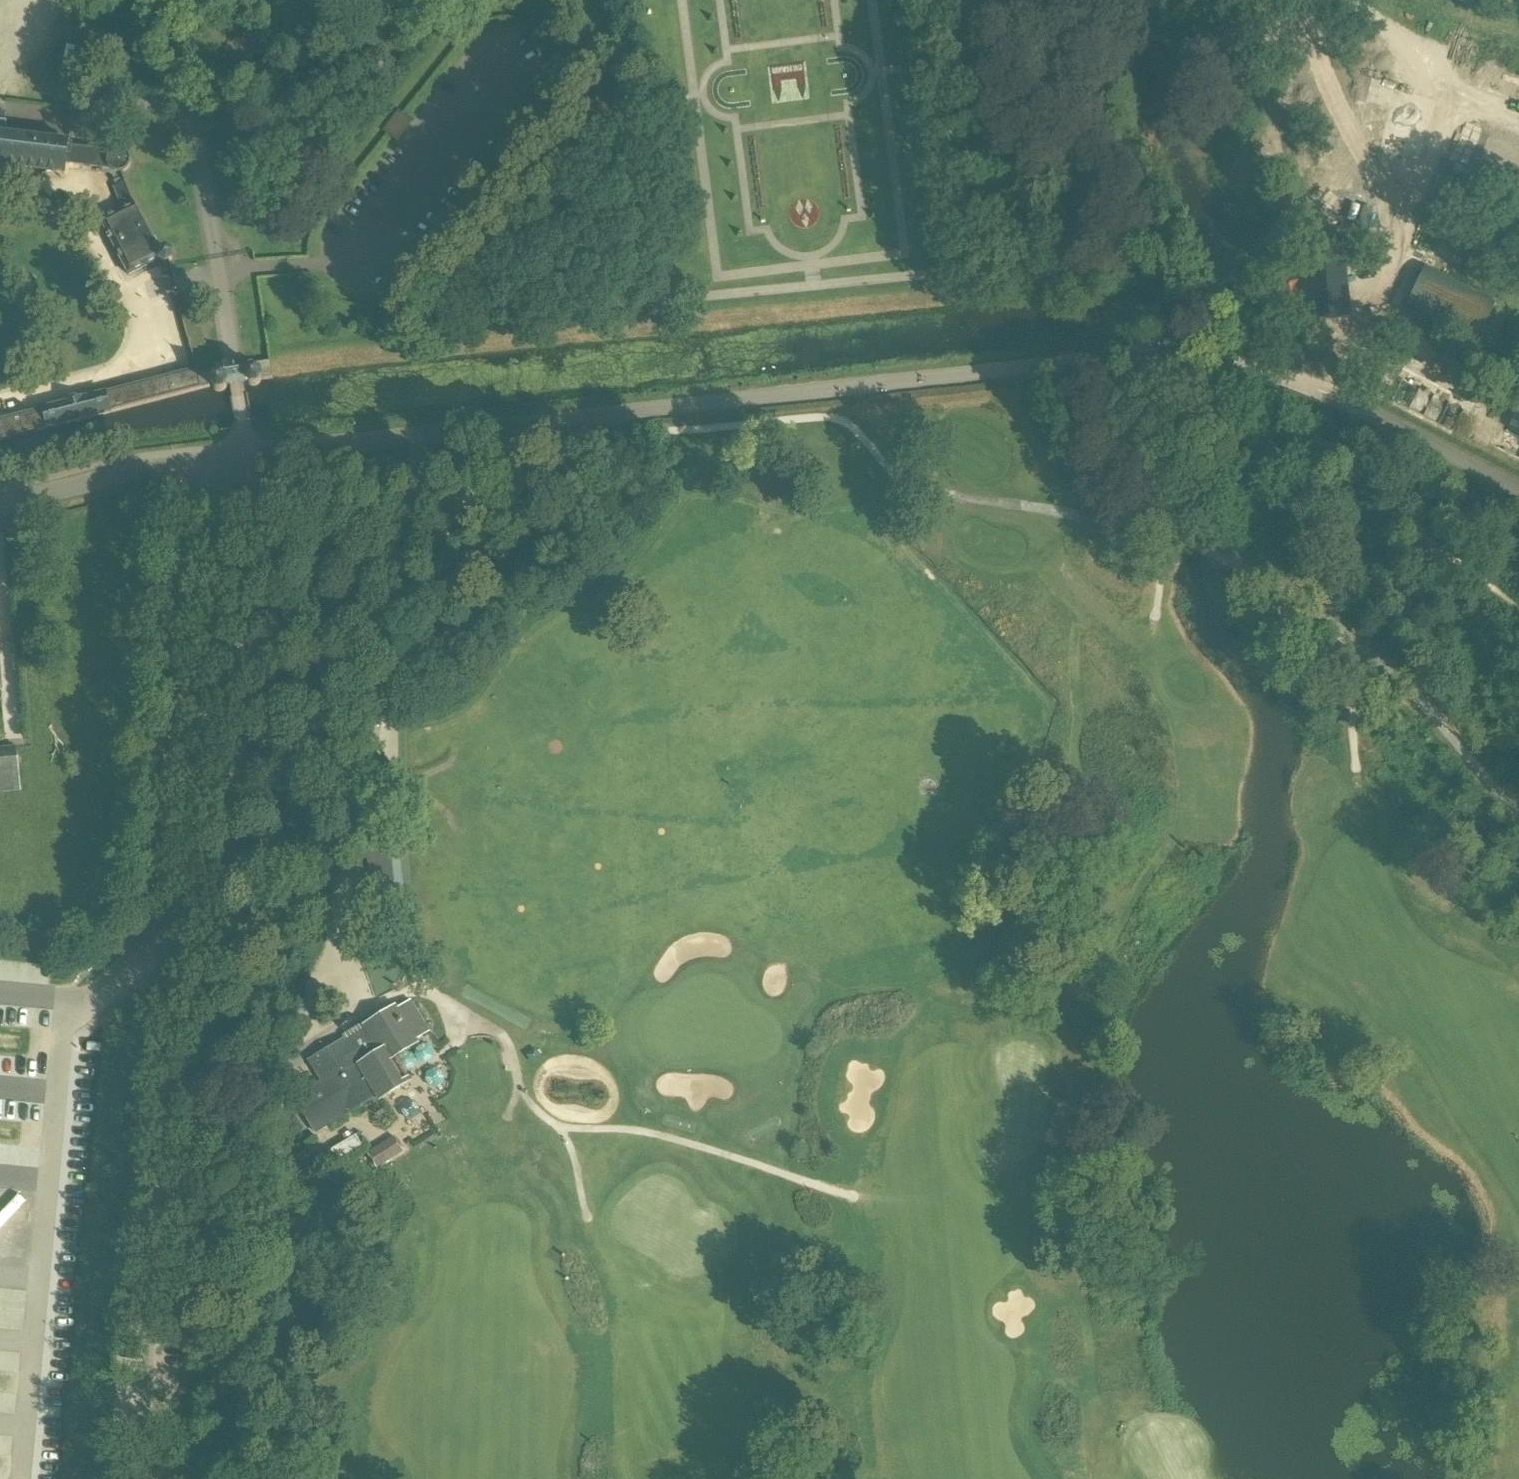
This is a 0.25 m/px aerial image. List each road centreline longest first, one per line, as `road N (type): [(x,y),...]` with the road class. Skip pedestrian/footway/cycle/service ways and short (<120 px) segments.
road 1 (unclassified): [(0,505),(141,467),(232,455),(1079,364),(1217,361)]
road 2 (track): [(1313,0),(1331,100),(1386,206),(1383,289),(1364,335)]

